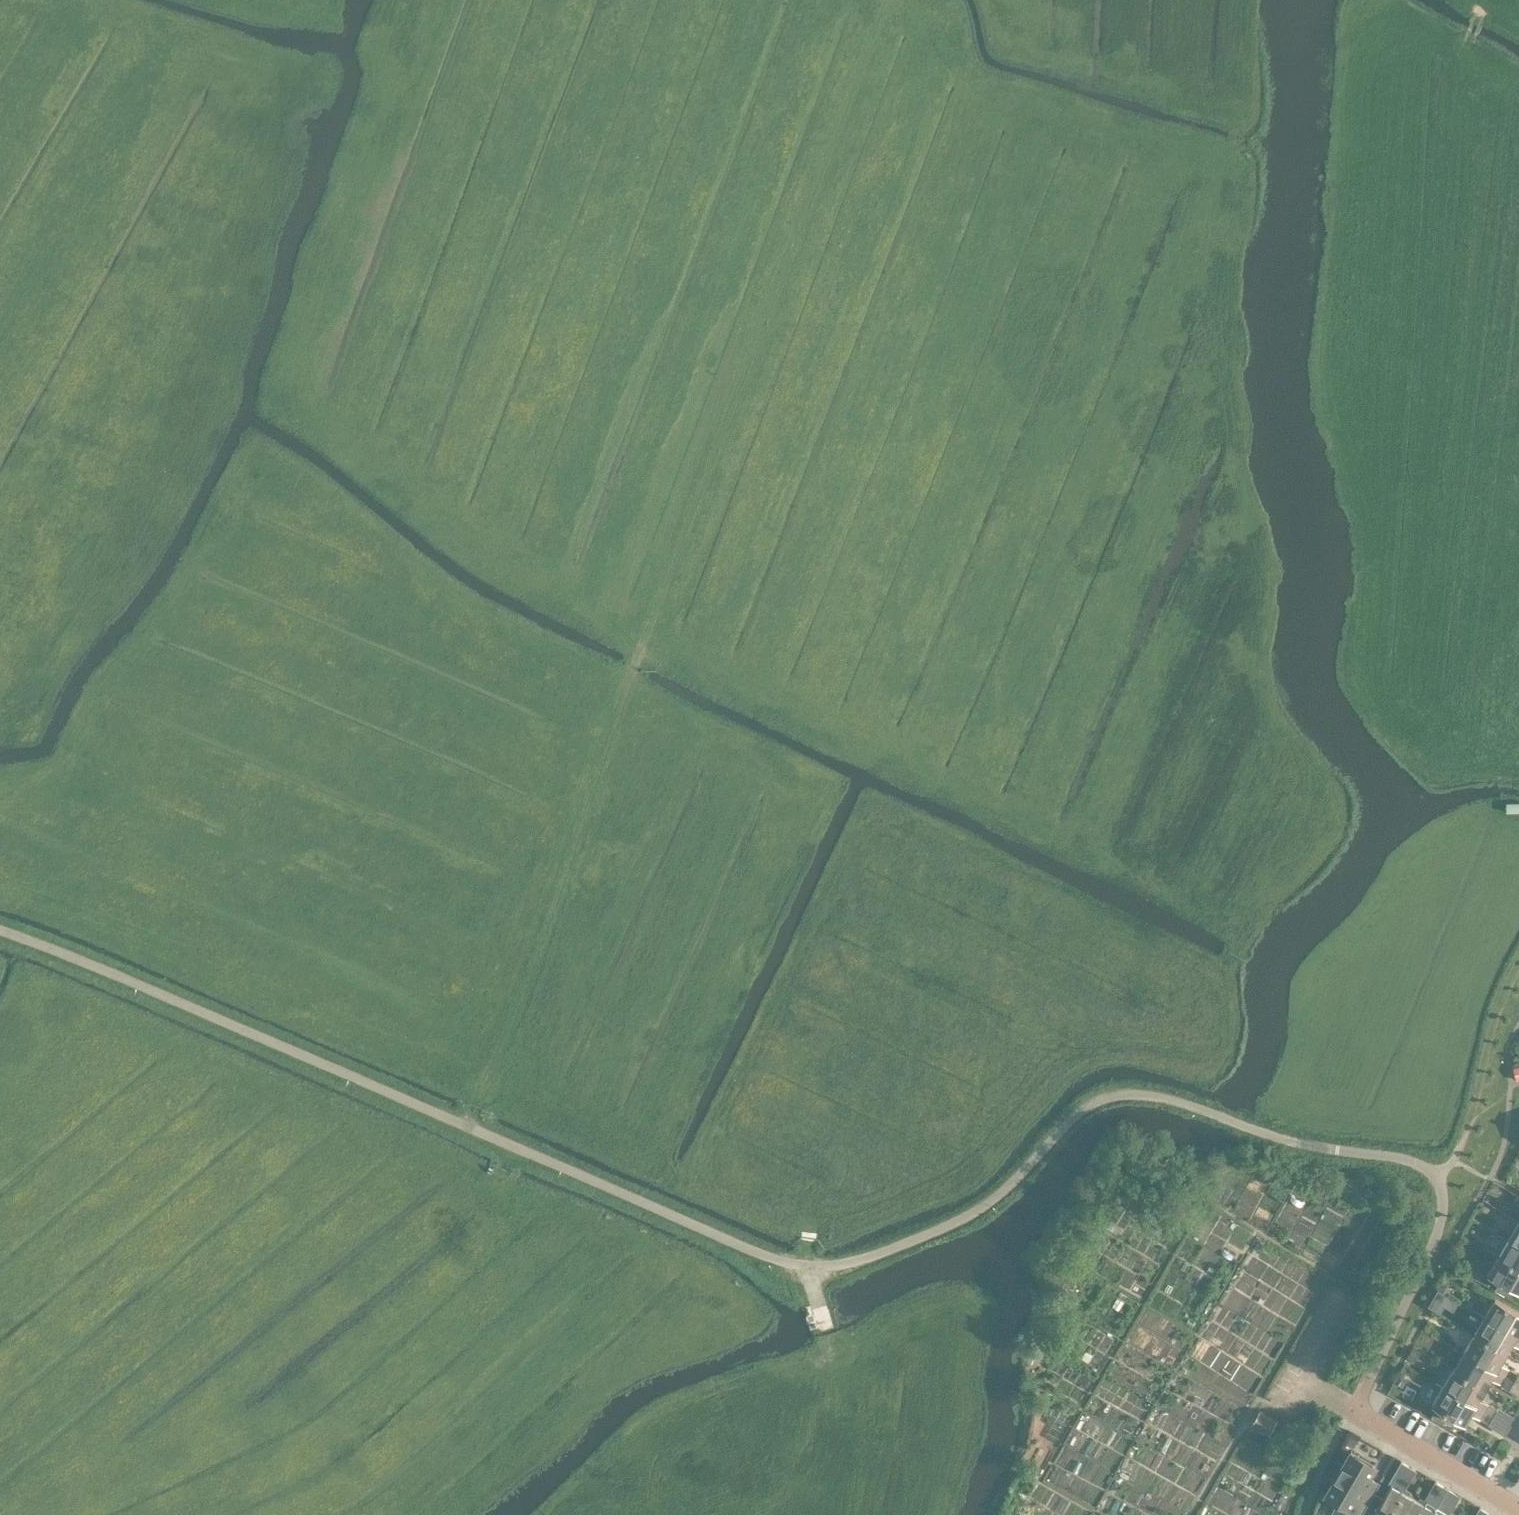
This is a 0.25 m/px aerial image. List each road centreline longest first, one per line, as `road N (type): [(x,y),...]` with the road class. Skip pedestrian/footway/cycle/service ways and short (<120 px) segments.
road 1 (unclassified): [(1354,1410),(1442,1213),(1439,1175),(1415,1164),(1280,1139),(1193,1107),(1121,1095),(1078,1113),(985,1207),(860,1260),(806,1265),(751,1251),(0,930)]
road 2 (track): [(665,588),(464,1125)]
road 3 (track): [(1518,973),(1495,1023),(1461,1146),(1439,1175)]
road 4 (residential): [(1518,1511),(1354,1410)]
road 5 (track): [(810,1219),(806,1265),(842,1383)]

